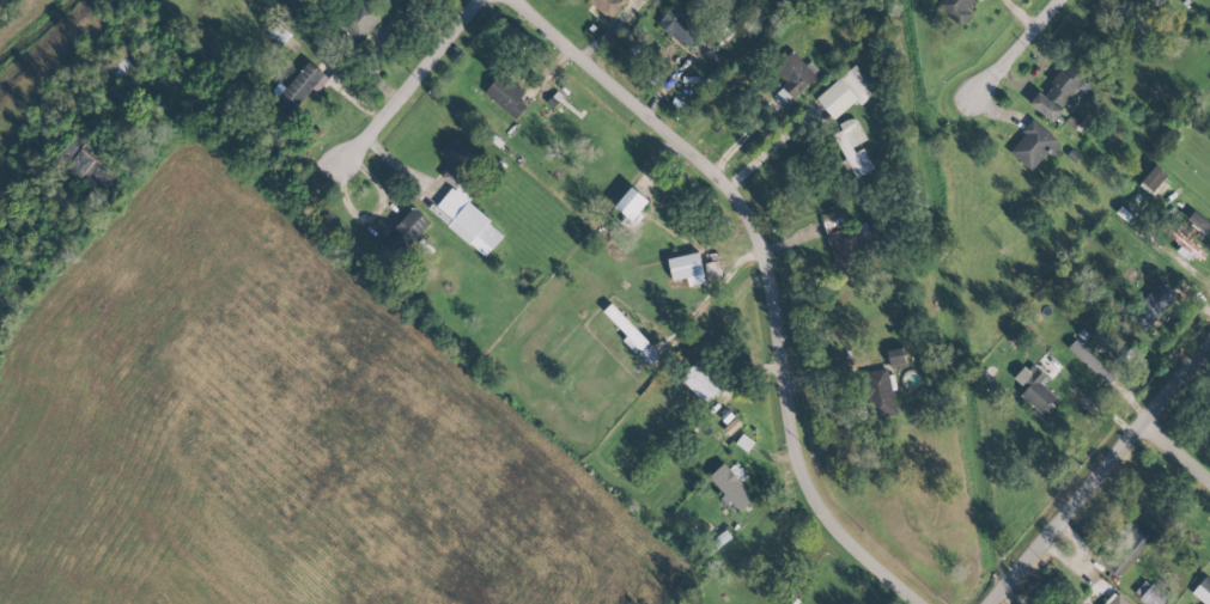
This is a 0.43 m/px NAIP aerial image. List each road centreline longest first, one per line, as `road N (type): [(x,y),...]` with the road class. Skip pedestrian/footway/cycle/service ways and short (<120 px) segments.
road 1 (residential): [(928,603),(829,517),(805,475),(760,237),(734,193),(626,90),(513,0)]
road 2 (residential): [(999,603),(1209,357)]
road 3 (residential): [(496,0),(335,175)]
road 4 (residential): [(1061,0),(969,106)]

